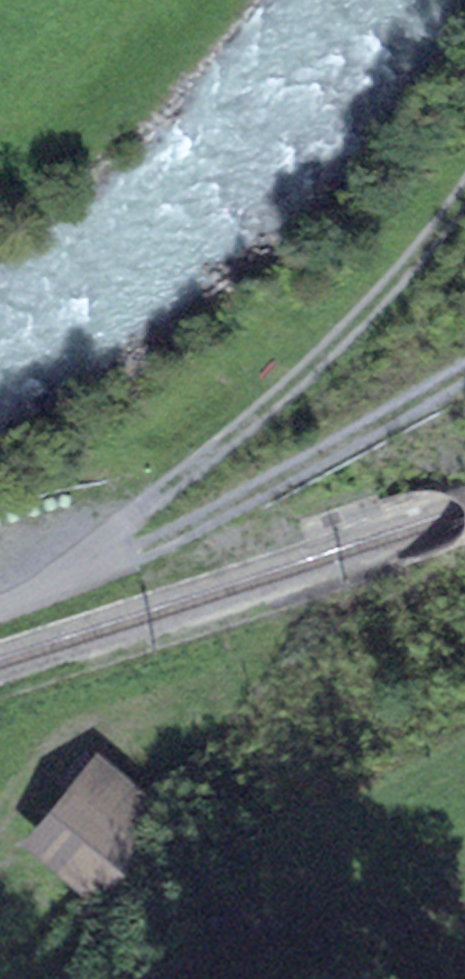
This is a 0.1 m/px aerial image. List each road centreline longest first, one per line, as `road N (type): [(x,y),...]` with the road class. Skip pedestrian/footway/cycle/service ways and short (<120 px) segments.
road 1 (track): [(0,596),(48,580),(300,371),(443,216),(464,165)]
road 2 (track): [(48,580),(282,484),(464,378)]

